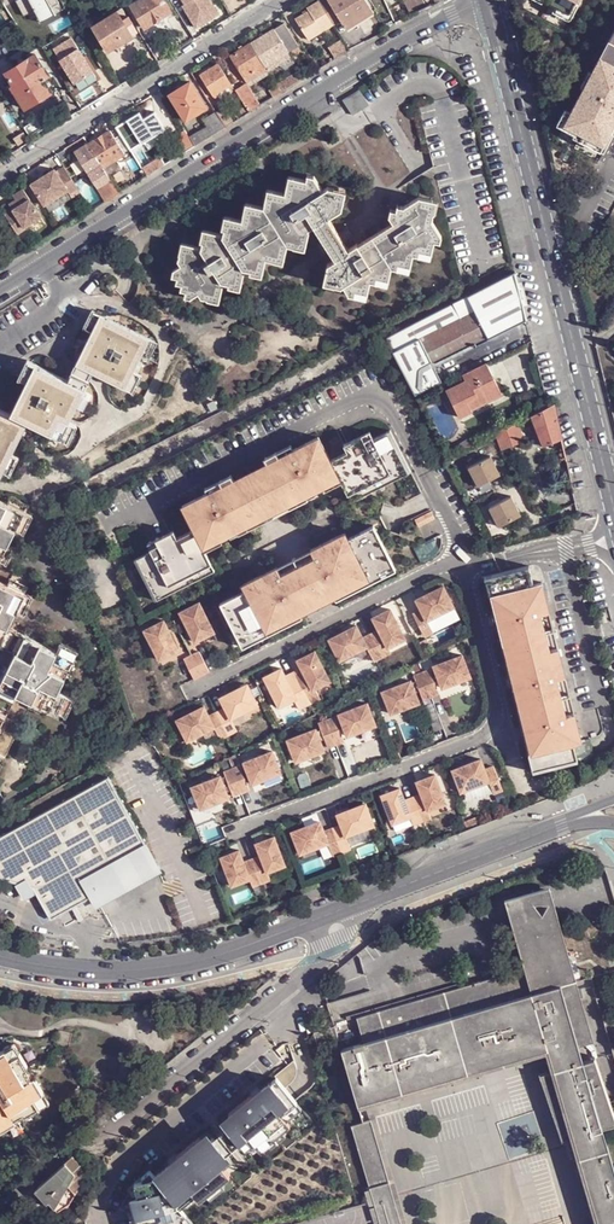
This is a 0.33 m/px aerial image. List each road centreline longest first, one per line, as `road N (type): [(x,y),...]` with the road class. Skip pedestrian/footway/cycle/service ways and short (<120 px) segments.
road 1 (tertiary): [(613,511),(490,0)]
road 2 (residential): [(485,0),(400,41),(44,261)]
road 3 (unclassified): [(94,1146),(332,951),(335,912)]
road 4 (residential): [(9,959),(90,970),(183,964),(335,912)]
road 5 (residential): [(0,176),(281,0)]
road 6 (residential): [(335,912),(576,819)]

